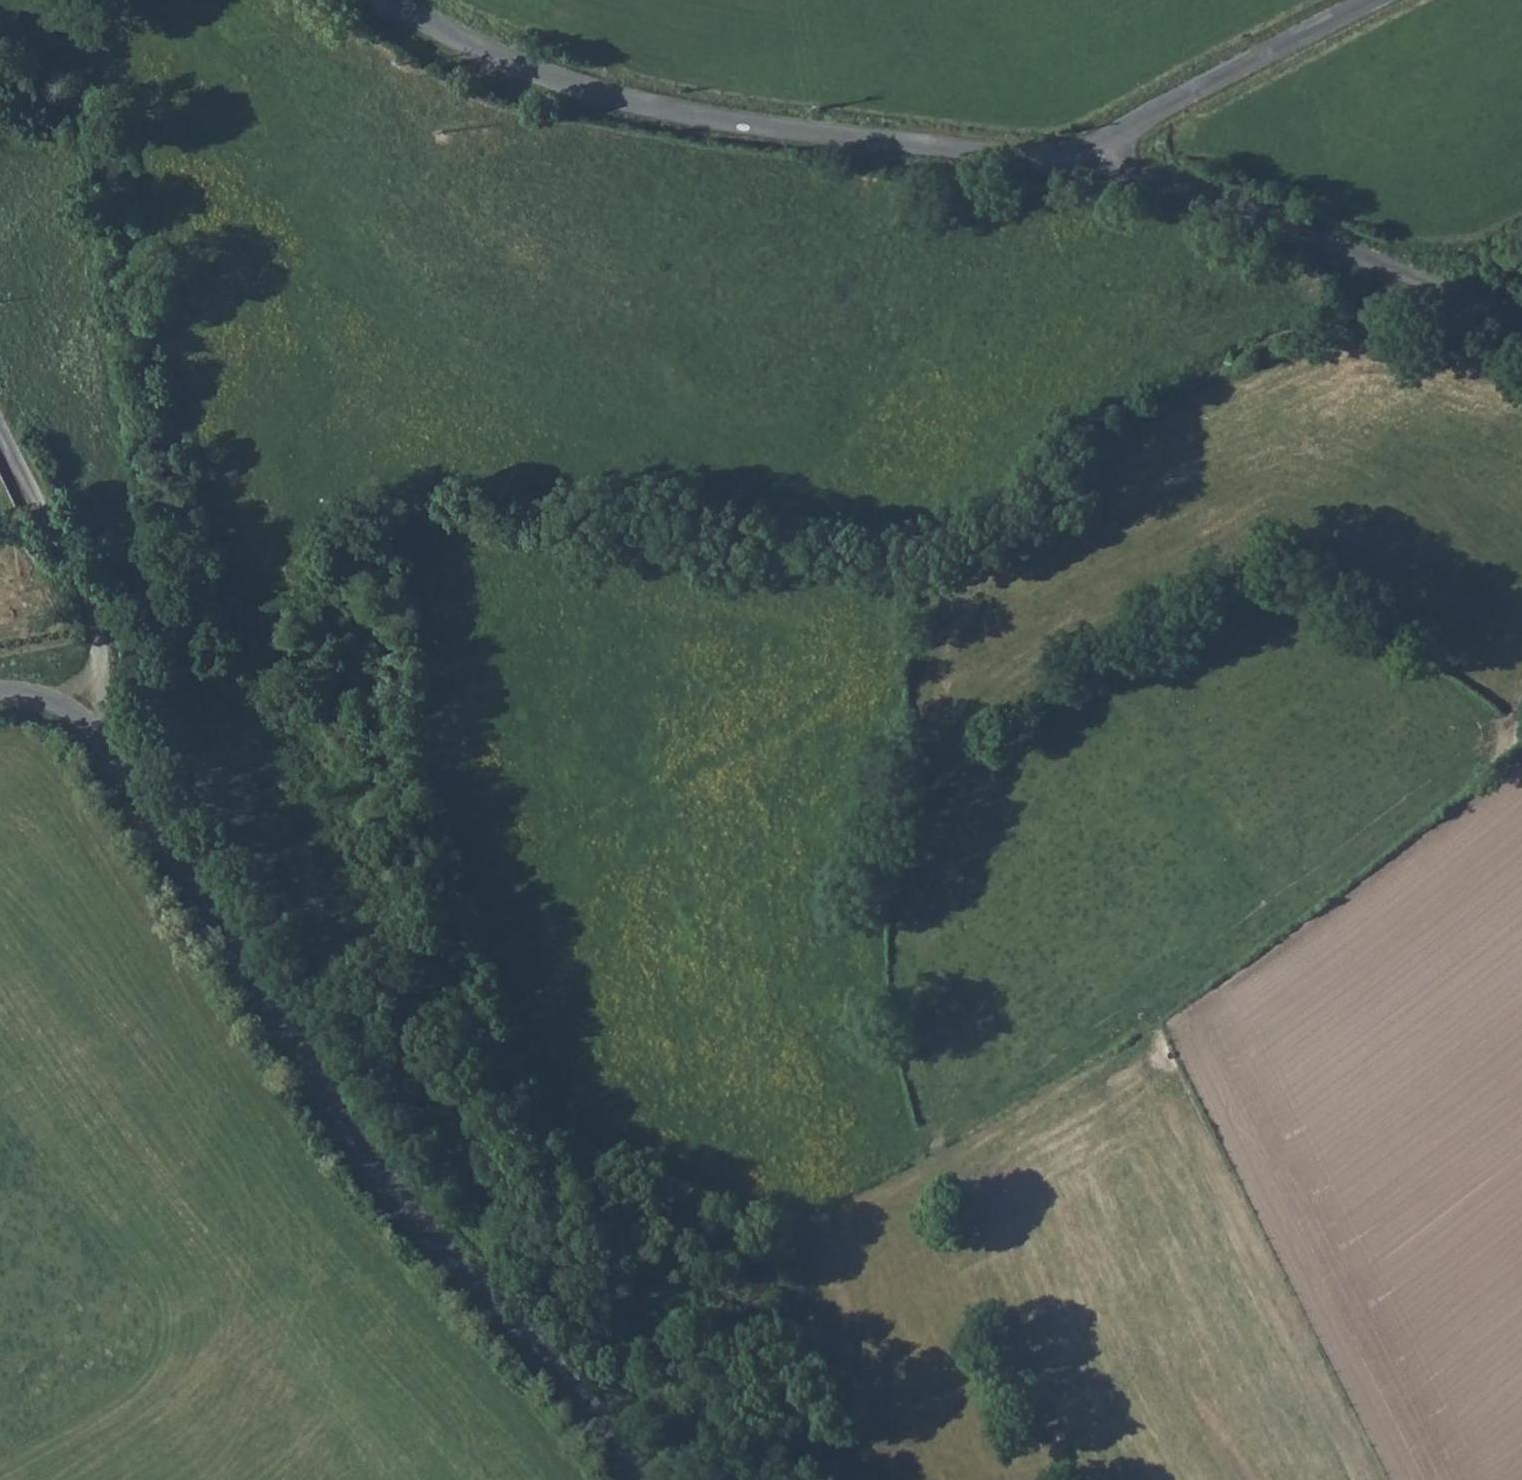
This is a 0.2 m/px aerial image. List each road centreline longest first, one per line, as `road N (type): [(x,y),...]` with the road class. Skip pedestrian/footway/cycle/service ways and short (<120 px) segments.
road 1 (unclassified): [(640,1479),(564,1377),(376,1169),(112,755),(70,713),(0,692)]
road 2 (unclassified): [(1084,169),(700,116),(596,91),(474,47),(393,0)]
road 3 (unclassified): [(1521,322),(1286,226),(1084,169)]
road 4 (unclassified): [(1372,0),(1123,128),(1090,153),(1084,169)]
road 5 (track): [(70,713),(98,673),(100,622),(24,471)]

